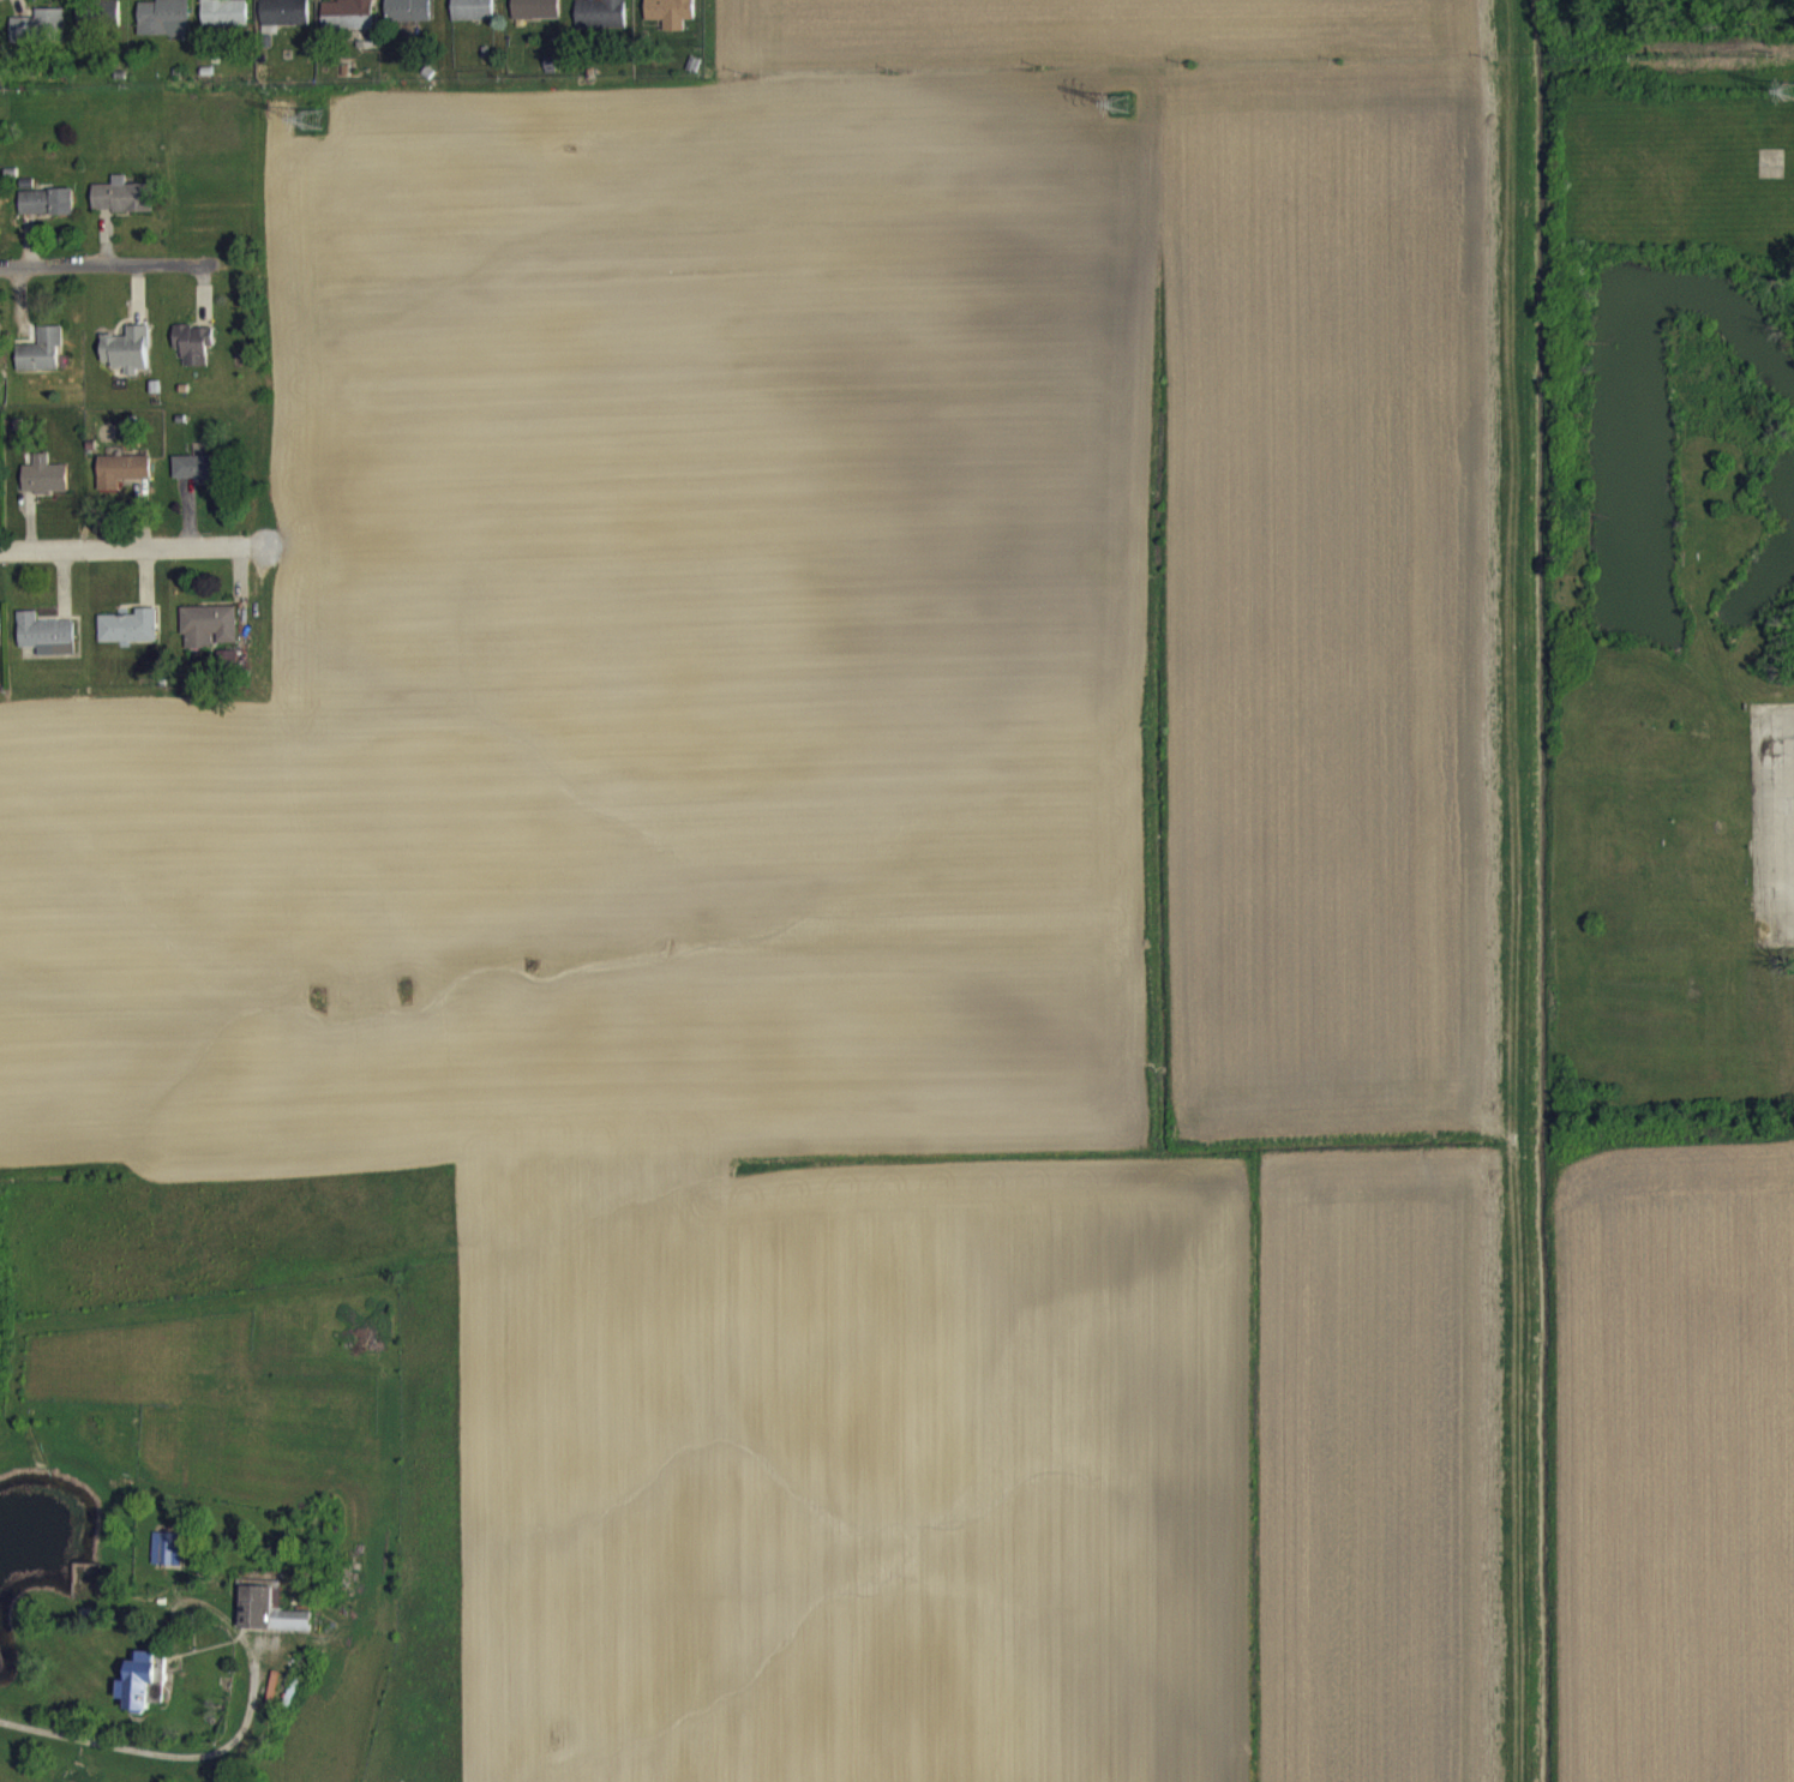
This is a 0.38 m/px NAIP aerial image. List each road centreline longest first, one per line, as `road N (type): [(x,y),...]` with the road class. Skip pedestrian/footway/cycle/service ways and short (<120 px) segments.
road 1 (residential): [(0,550),(264,545)]
road 2 (residential): [(0,266),(214,263)]

